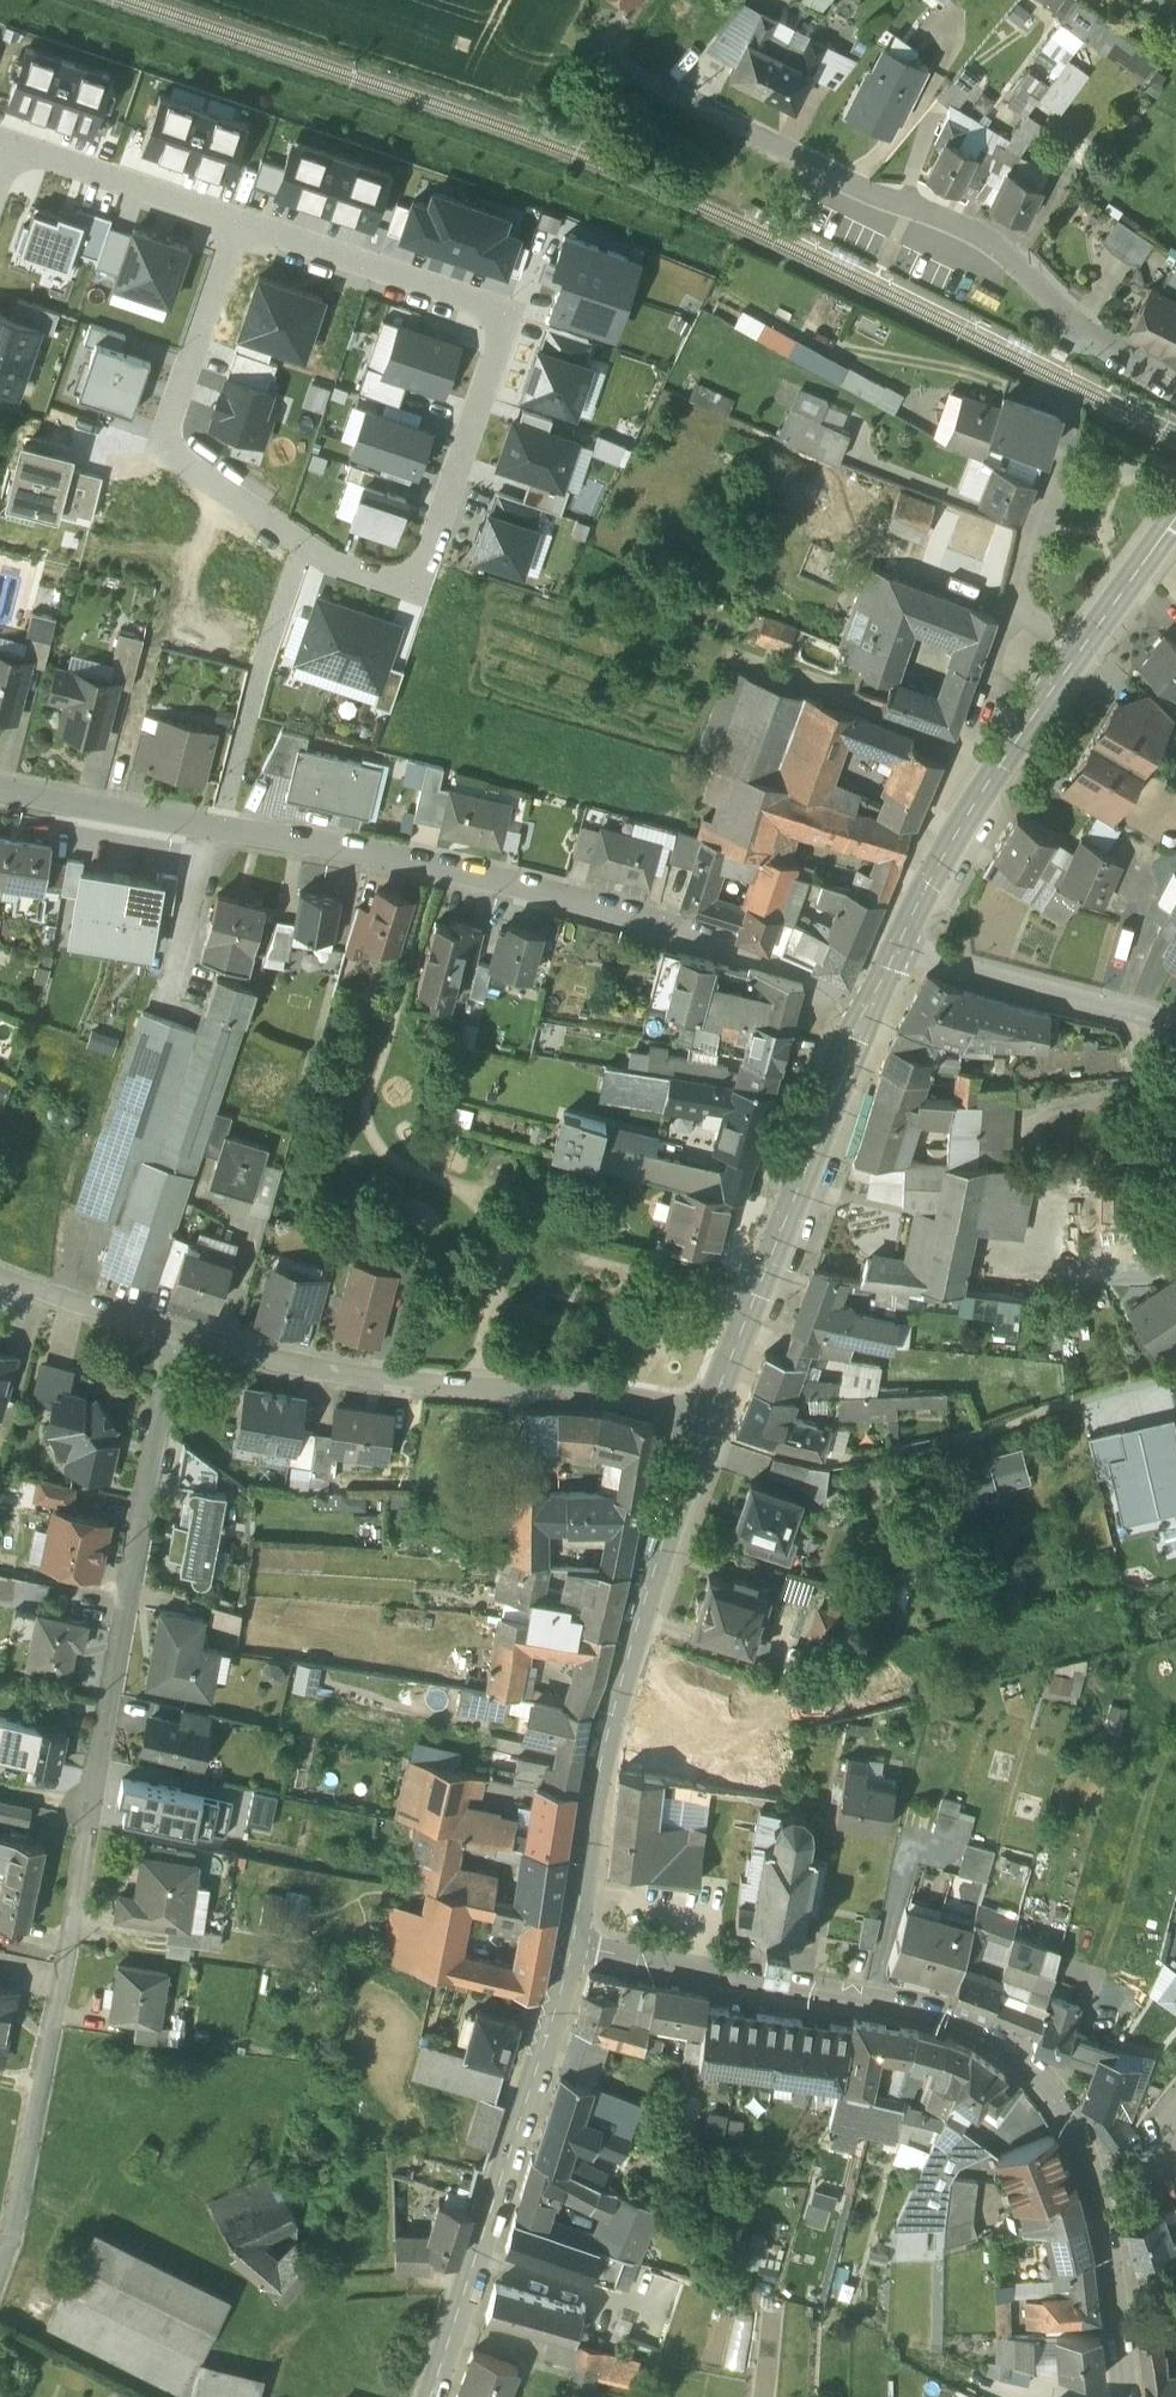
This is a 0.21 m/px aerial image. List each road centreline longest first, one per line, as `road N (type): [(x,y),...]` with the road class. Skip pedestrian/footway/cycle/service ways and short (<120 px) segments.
road 1 (residential): [(872,1004),(660,924),(437,863),(0,789)]
road 2 (residential): [(241,221),(502,313),(412,586),(304,542),(159,446)]
road 3 (residential): [(0,1280),(172,1336),(375,1382),(610,1396),(715,1416)]
road 4 (residential): [(1175,386),(1088,334),(1006,254),(964,228),(761,141),(585,46)]
road 5 (secondary): [(1104,2221),(1080,2136),(1009,2046),(850,2004),(573,1950)]
road 6 (secondary): [(715,1416),(622,1653),(573,1950)]
road 7 (secondary): [(1175,521),(1030,725),(892,959)]
road 8 (secondary): [(573,1950),(542,2084),(431,2396)]
road 9 (secondary): [(872,1004),(715,1416)]
road 10 (residential): [(892,959),(1175,1027)]
road 11 (residential): [(9,144),(241,221)]
road 12 (residential): [(159,446),(241,221)]
road 13 (secondary): [(1130,2396),(1104,2221)]
road 14 (residential): [(1104,2221),(1155,2174),(1175,2117)]

